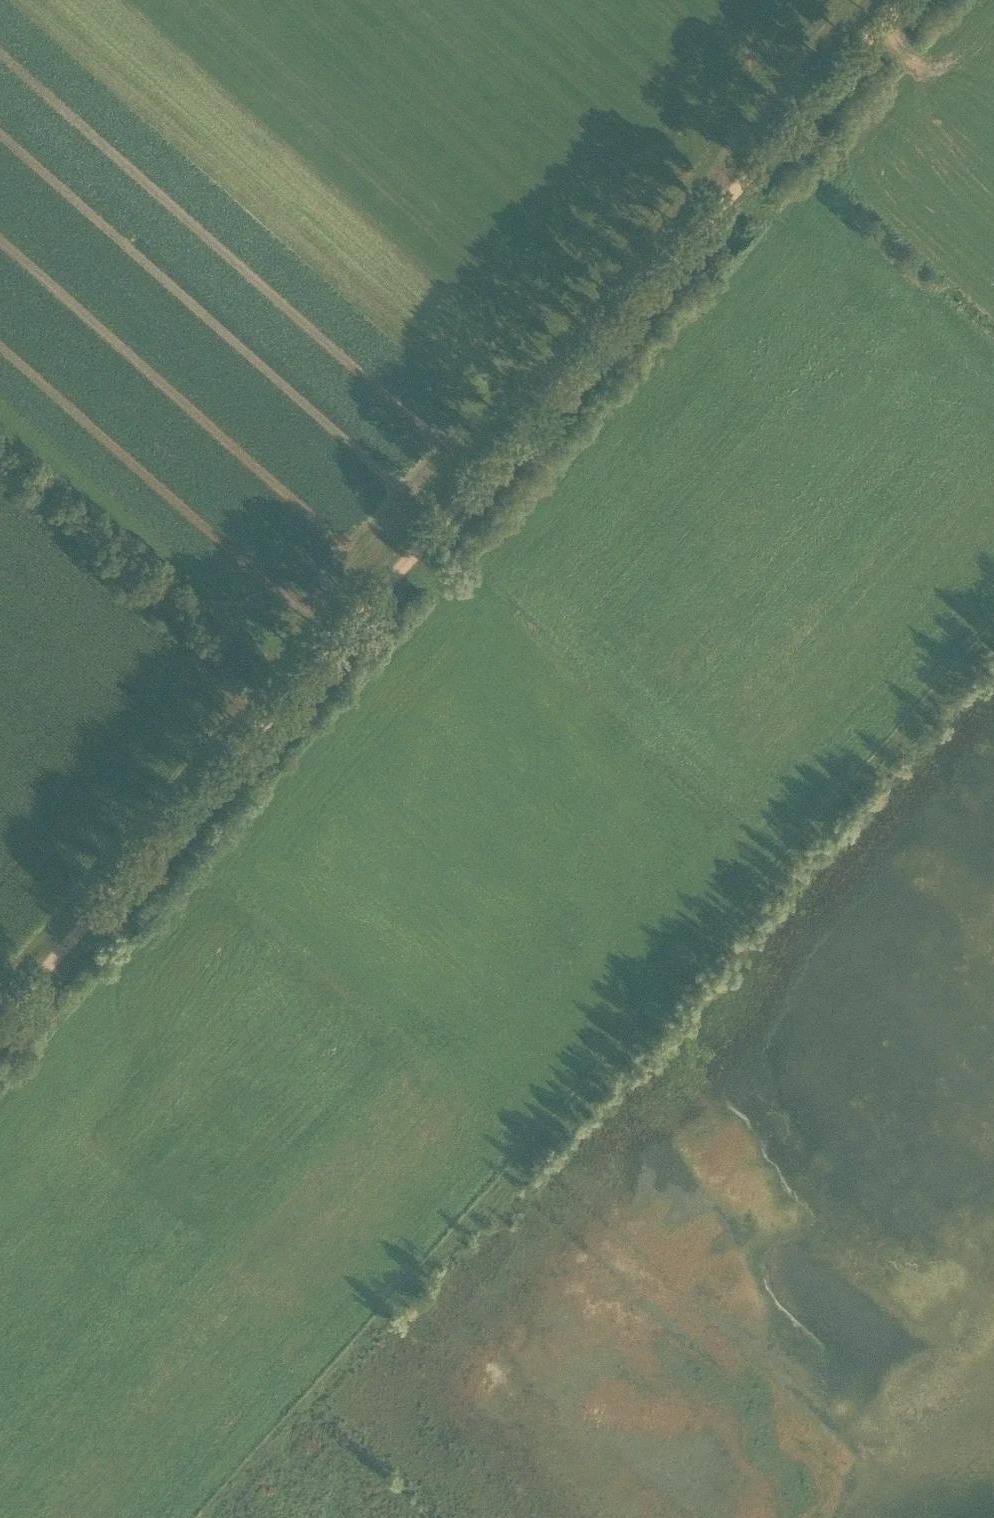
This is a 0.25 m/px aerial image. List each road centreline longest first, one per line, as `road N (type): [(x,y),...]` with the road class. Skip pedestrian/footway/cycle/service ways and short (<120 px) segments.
road 1 (track): [(0,1037),(913,0)]

